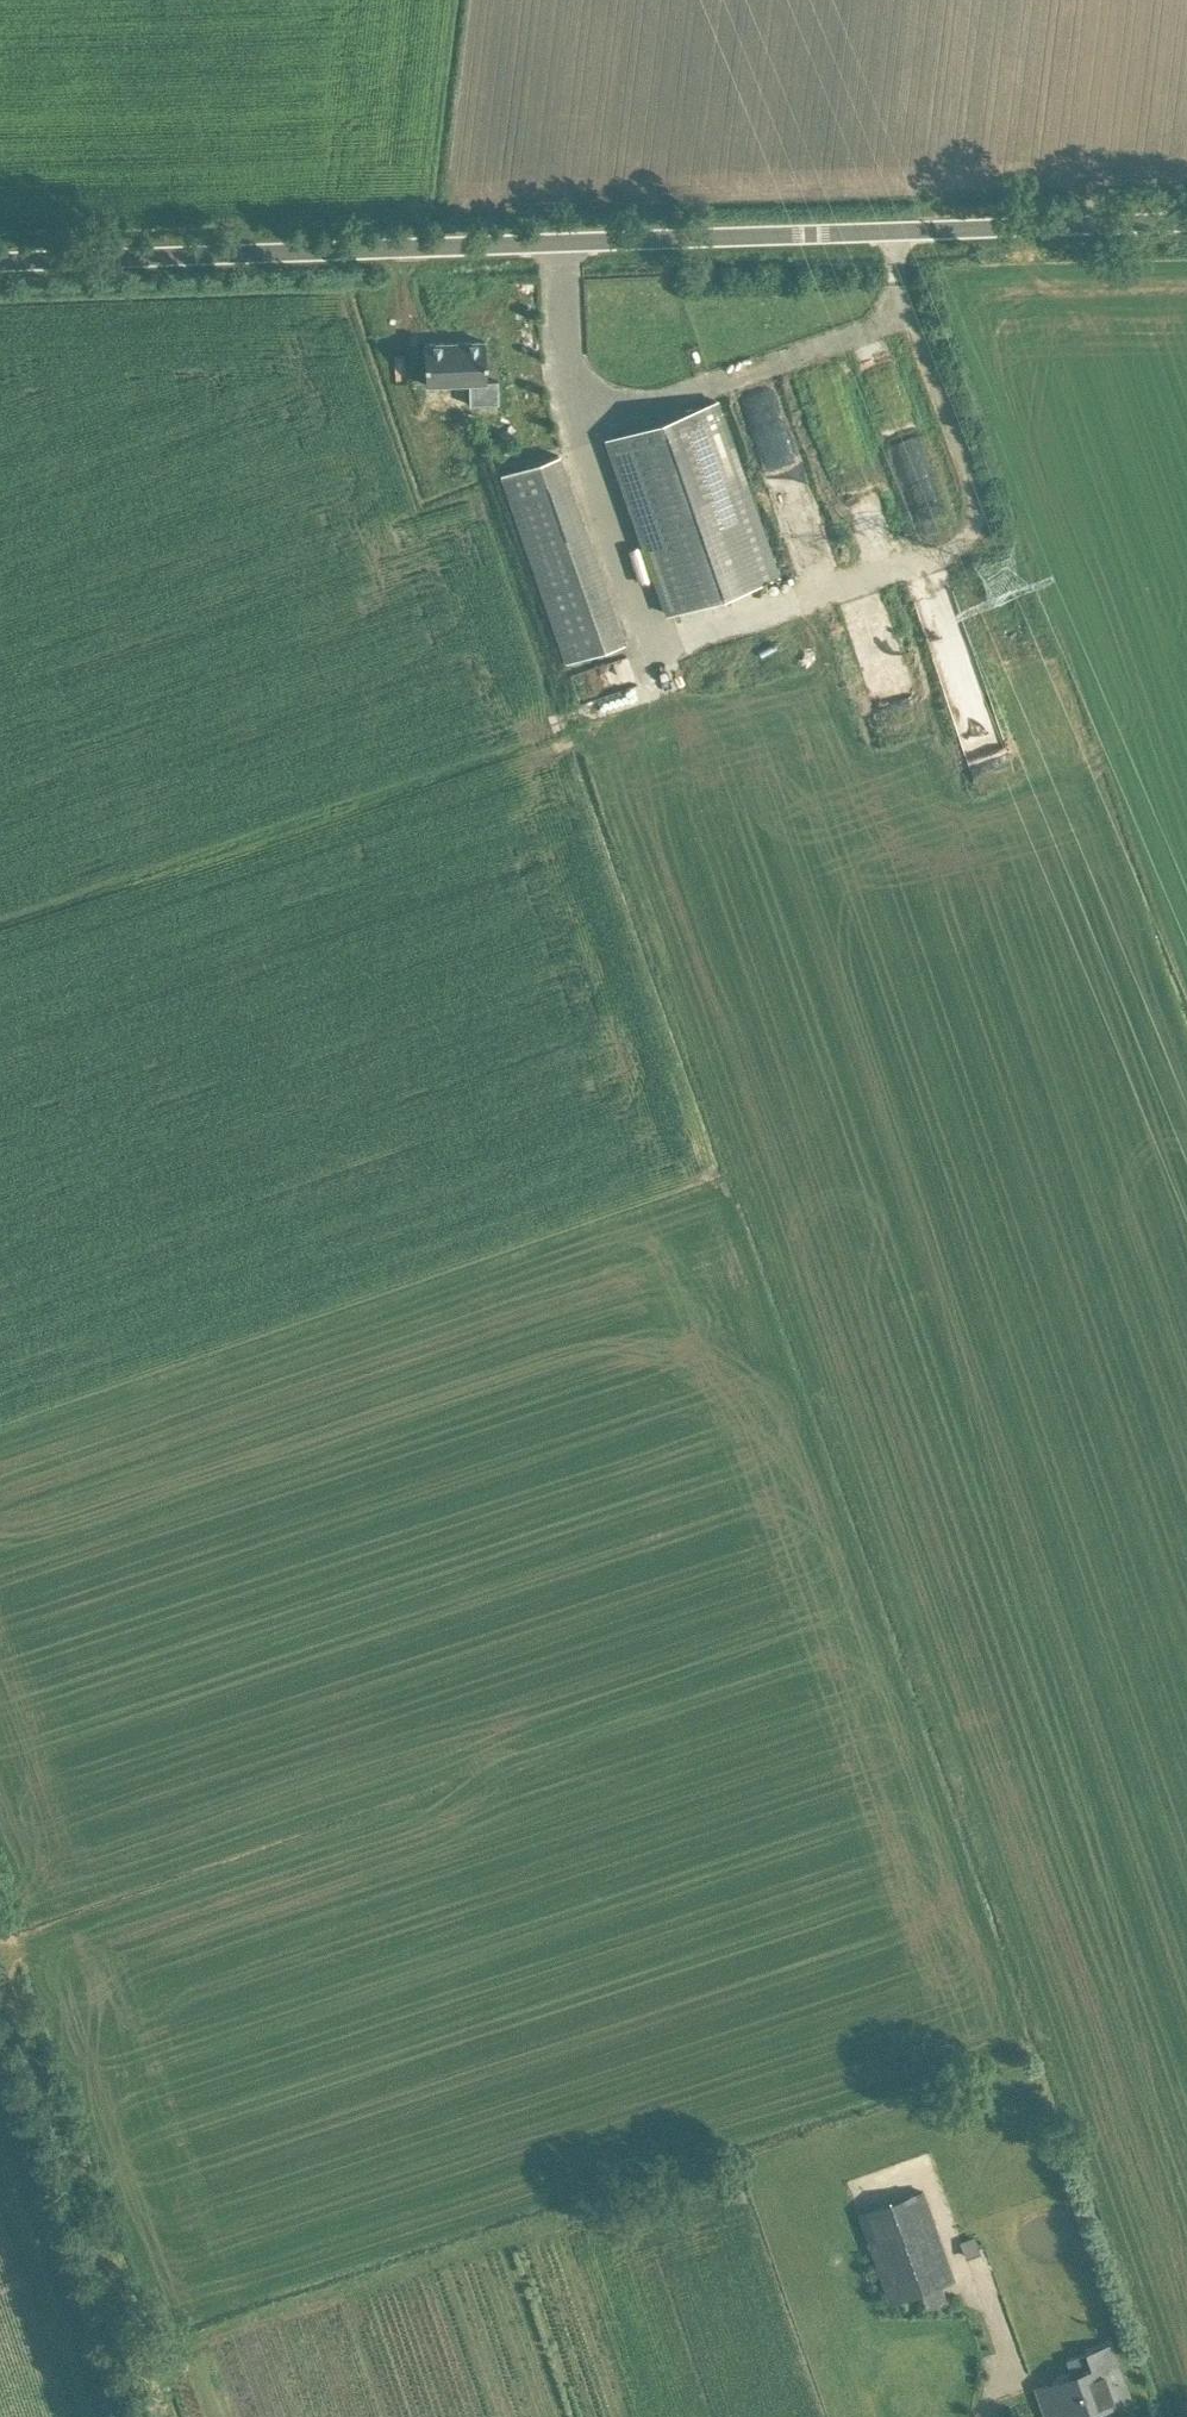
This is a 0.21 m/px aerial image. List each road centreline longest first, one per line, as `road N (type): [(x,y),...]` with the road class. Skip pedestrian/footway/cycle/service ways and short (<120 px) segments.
road 1 (unclassified): [(0,270),(1186,235)]
road 2 (track): [(0,1979),(148,2416)]

